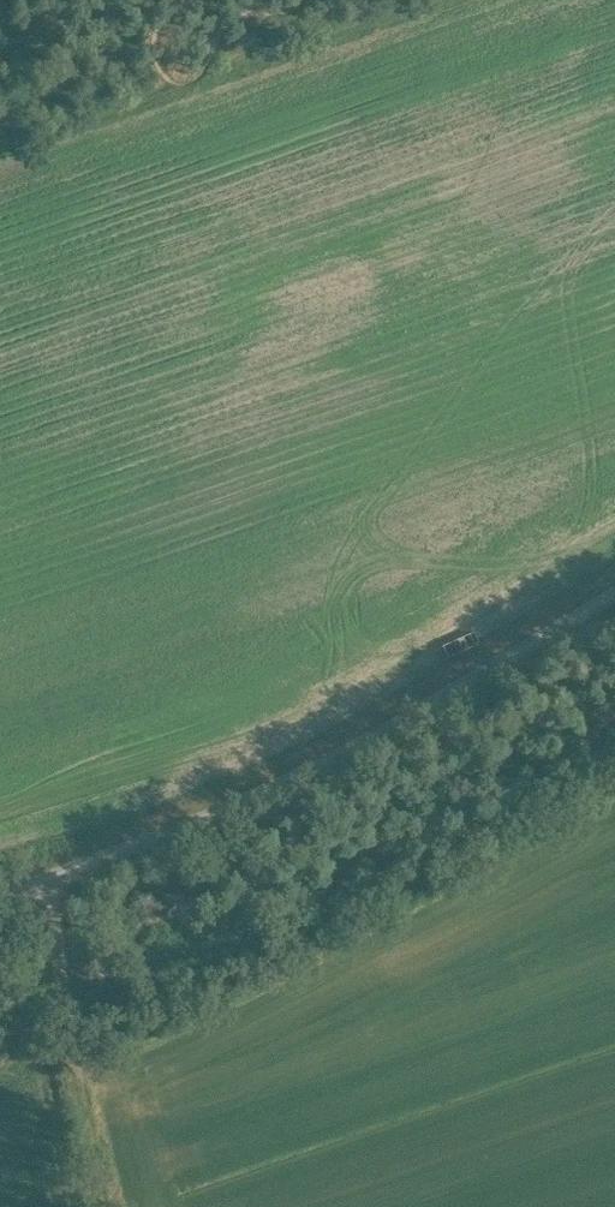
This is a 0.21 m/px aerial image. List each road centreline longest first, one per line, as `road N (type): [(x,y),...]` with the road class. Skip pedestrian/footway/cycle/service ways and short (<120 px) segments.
road 1 (unclassified): [(0,898),(152,844),(355,746),(614,591)]
road 2 (track): [(40,884),(100,1206)]

